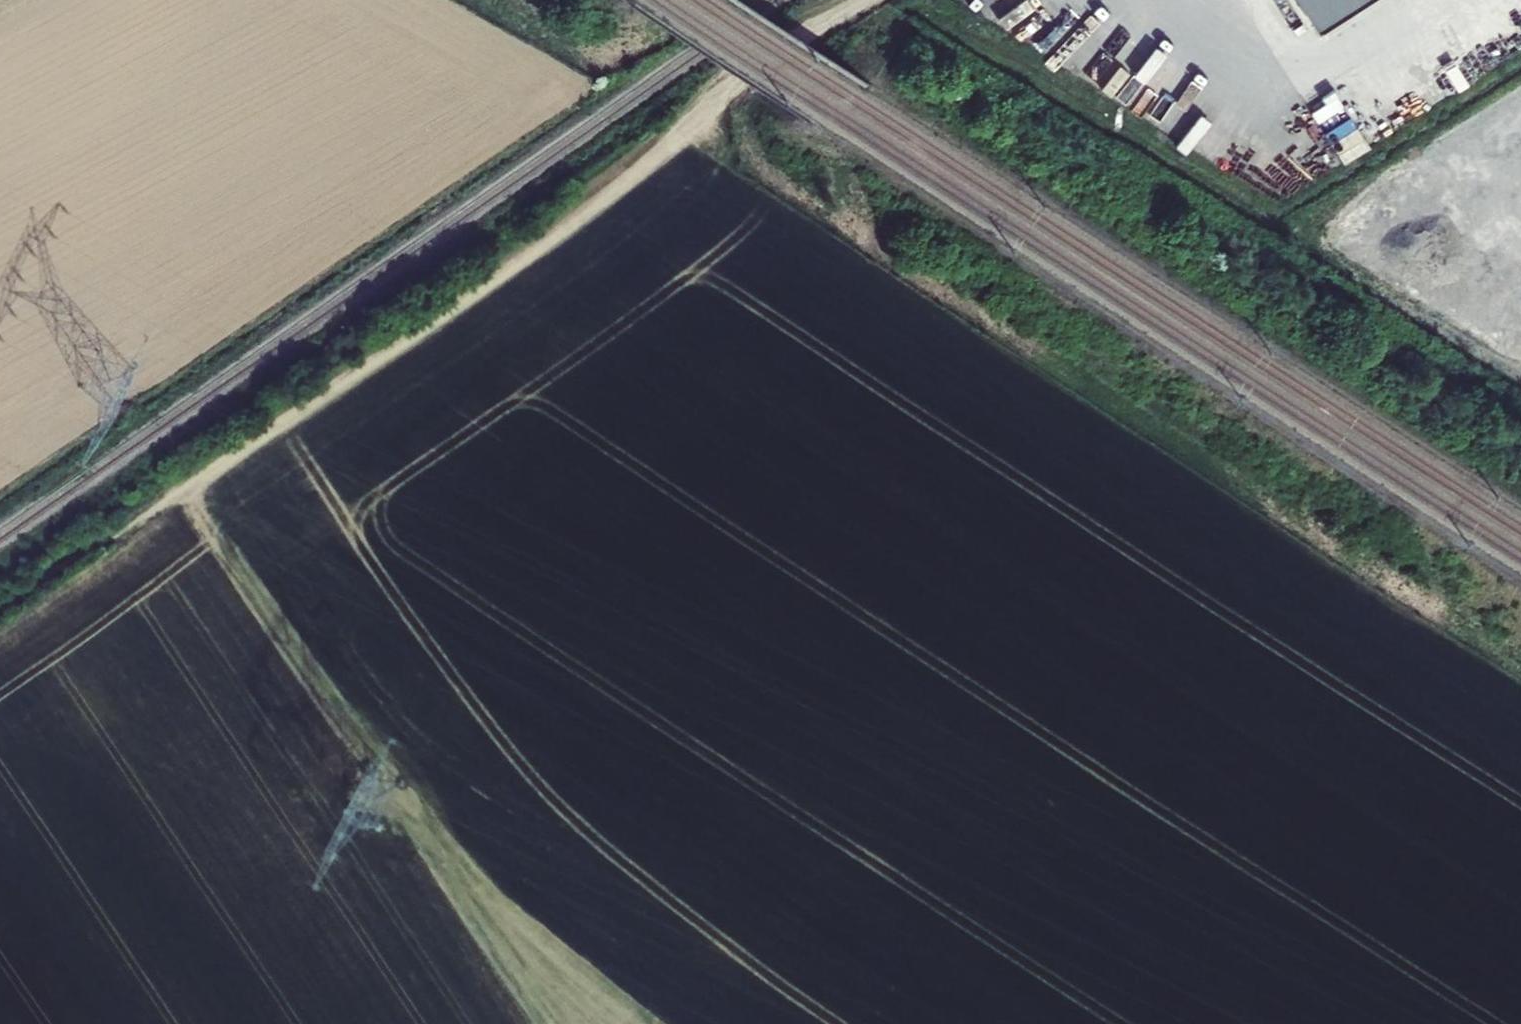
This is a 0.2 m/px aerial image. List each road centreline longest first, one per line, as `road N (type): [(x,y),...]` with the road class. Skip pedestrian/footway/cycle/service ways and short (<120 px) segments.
road 1 (track): [(866,0),(758,67),(681,139),(527,253),(162,501)]

